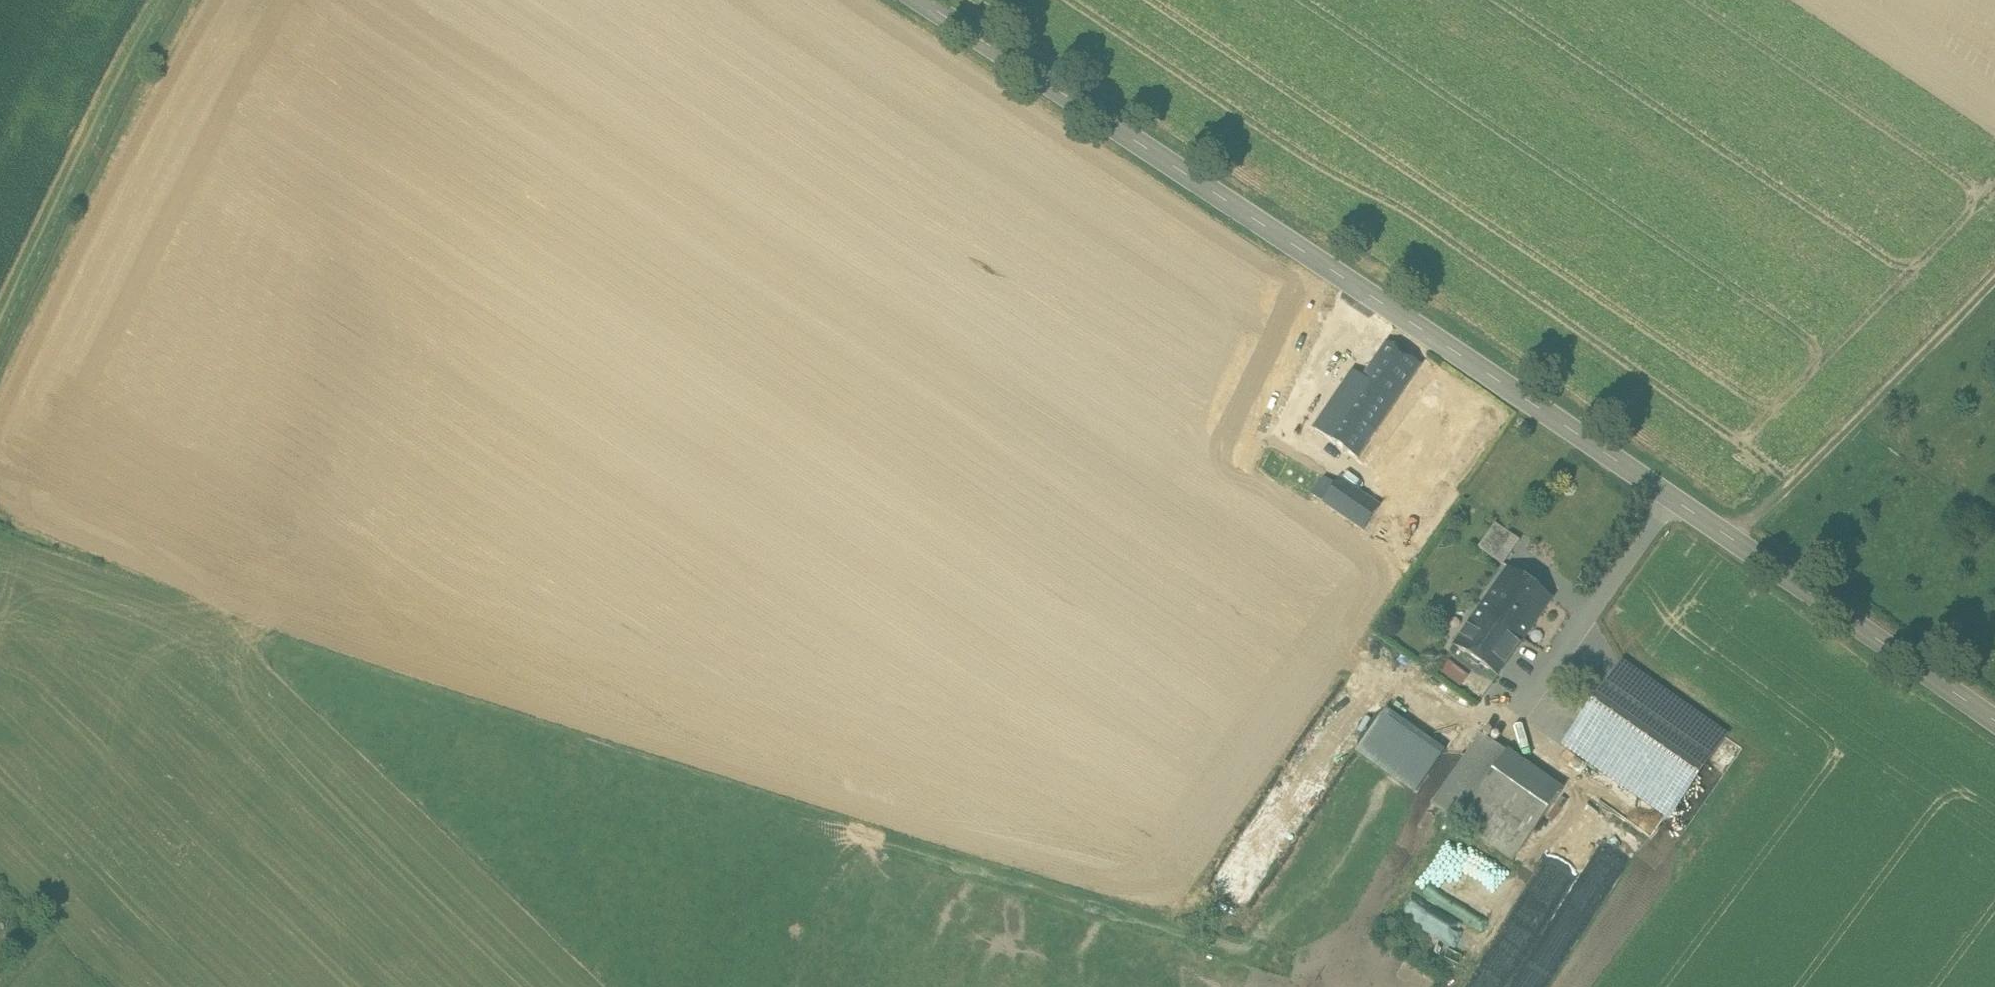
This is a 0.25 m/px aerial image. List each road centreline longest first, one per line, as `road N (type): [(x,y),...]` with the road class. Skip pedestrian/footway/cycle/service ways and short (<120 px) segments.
road 1 (secondary): [(923,0),(1277,230),(1994,719)]

